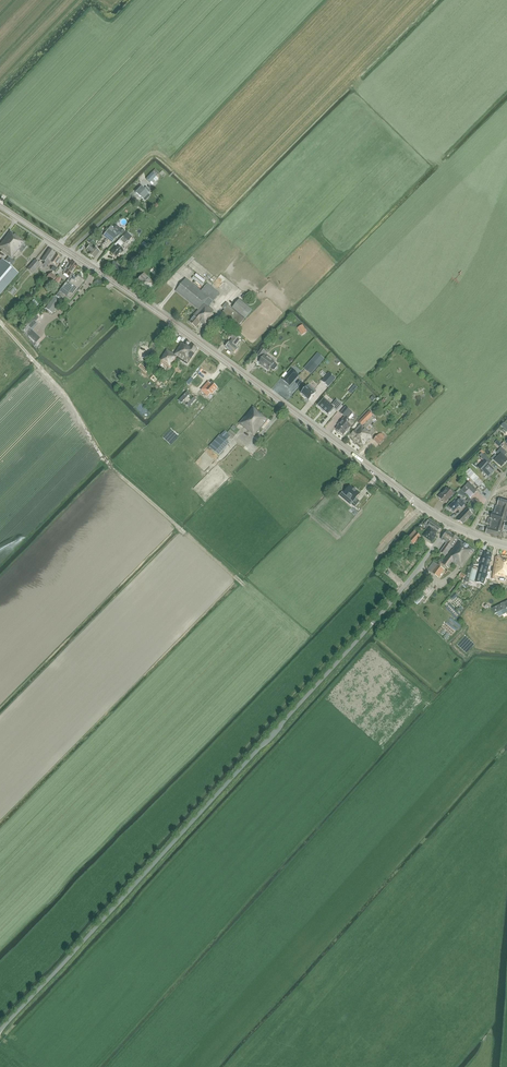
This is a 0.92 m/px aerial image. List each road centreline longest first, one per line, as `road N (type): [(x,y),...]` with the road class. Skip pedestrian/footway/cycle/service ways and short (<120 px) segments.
road 1 (unclassified): [(0,1031),(411,581),(449,524)]
road 2 (tertiary): [(449,524),(0,207)]
road 3 (track): [(470,393),(390,484)]

